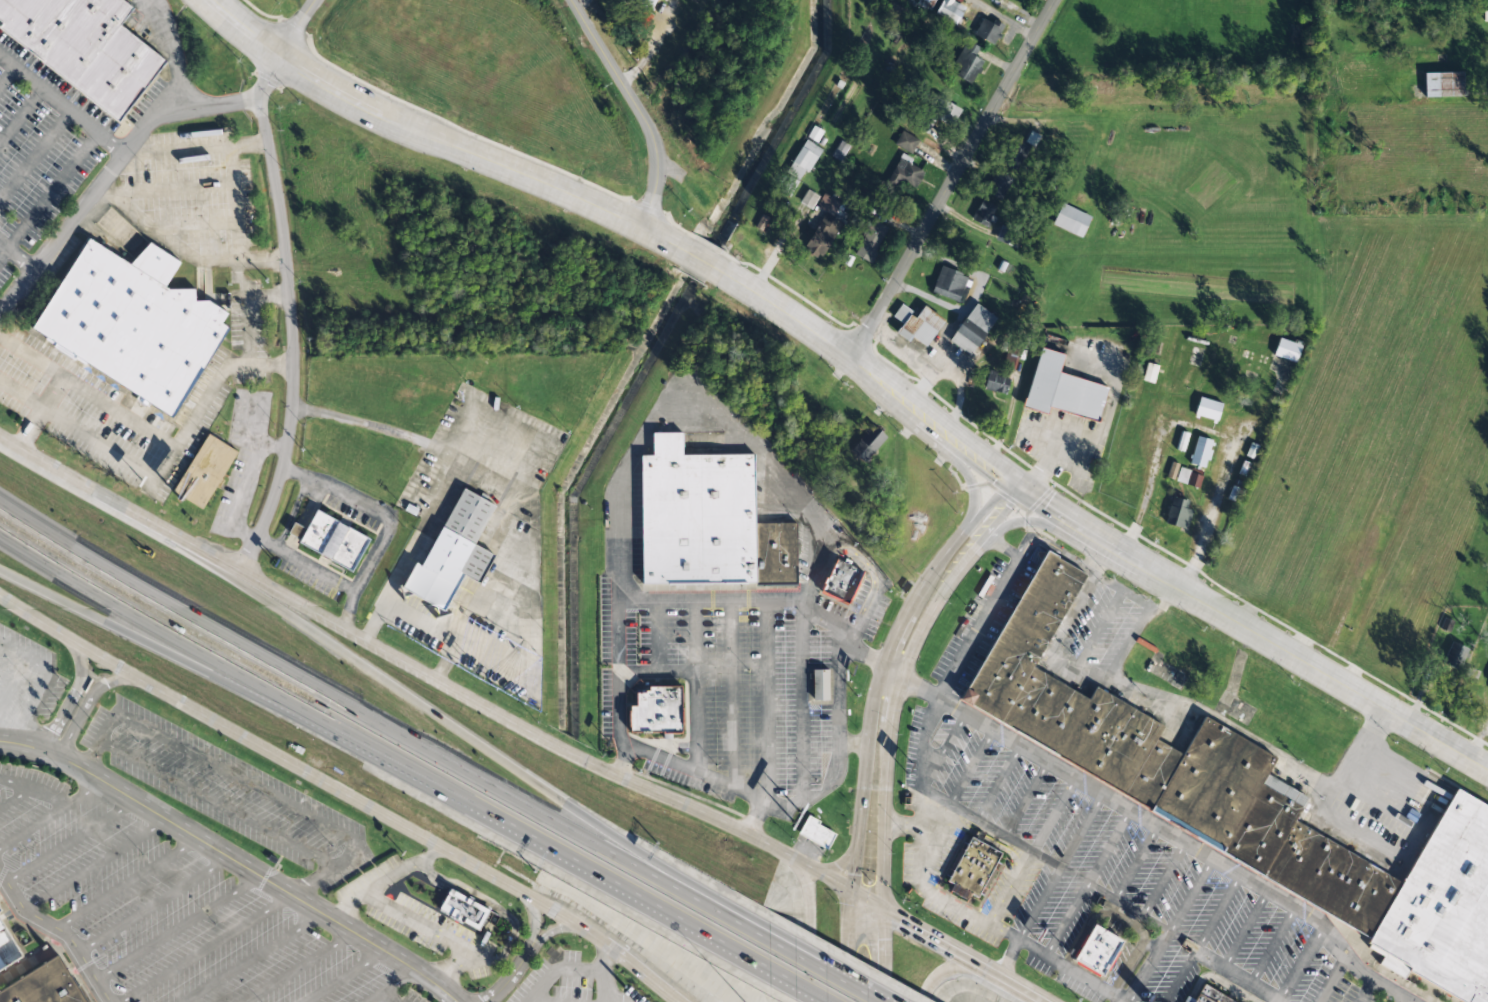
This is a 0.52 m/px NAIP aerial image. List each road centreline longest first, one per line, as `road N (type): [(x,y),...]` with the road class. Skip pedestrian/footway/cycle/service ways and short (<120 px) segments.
road 1 (secondary): [(803,866),(604,767),(0,434)]
road 2 (motorway): [(769,941),(197,621),(0,498)]
road 3 (motorway): [(0,533),(172,639),(767,968)]
road 4 (secondary): [(70,639),(531,896),(677,1001)]
road 5 (motorway): [(737,923),(214,554)]
road 6 (secondary): [(1487,765),(1014,470)]
road 7 (residential): [(282,61),(257,99),(257,115),(295,371),(286,459),(247,573)]
road 8 (residential): [(461,1001),(231,857),(39,749)]
road 9 (motorway): [(0,575),(412,772)]
road 10 (secondary): [(881,884),(891,722),(910,653),(945,592),(1033,486)]
road 11 (secondary): [(1014,470),(934,566),(897,628),(870,717),(857,837)]
road 12 (residential): [(854,343),(1053,0)]
road 13 (tertiary): [(735,267),(404,127)]
road 14 (tertiary): [(1014,470),(854,343),(735,267)]
road 15 (tertiary): [(656,228),(656,148),(569,0)]
road 16 (secondary): [(978,962),(851,890)]
road 17 (tertiary): [(404,127),(282,61)]
road 18 (secondary): [(857,837),(847,974)]
road 19 (secondary): [(810,1001),(803,866)]
road 20 (residential): [(59,756),(94,689),(117,679),(144,681)]
road 21 (motorway): [(878,1001),(769,941)]
road 22 (residential): [(70,639),(82,668),(79,686),(39,749)]

